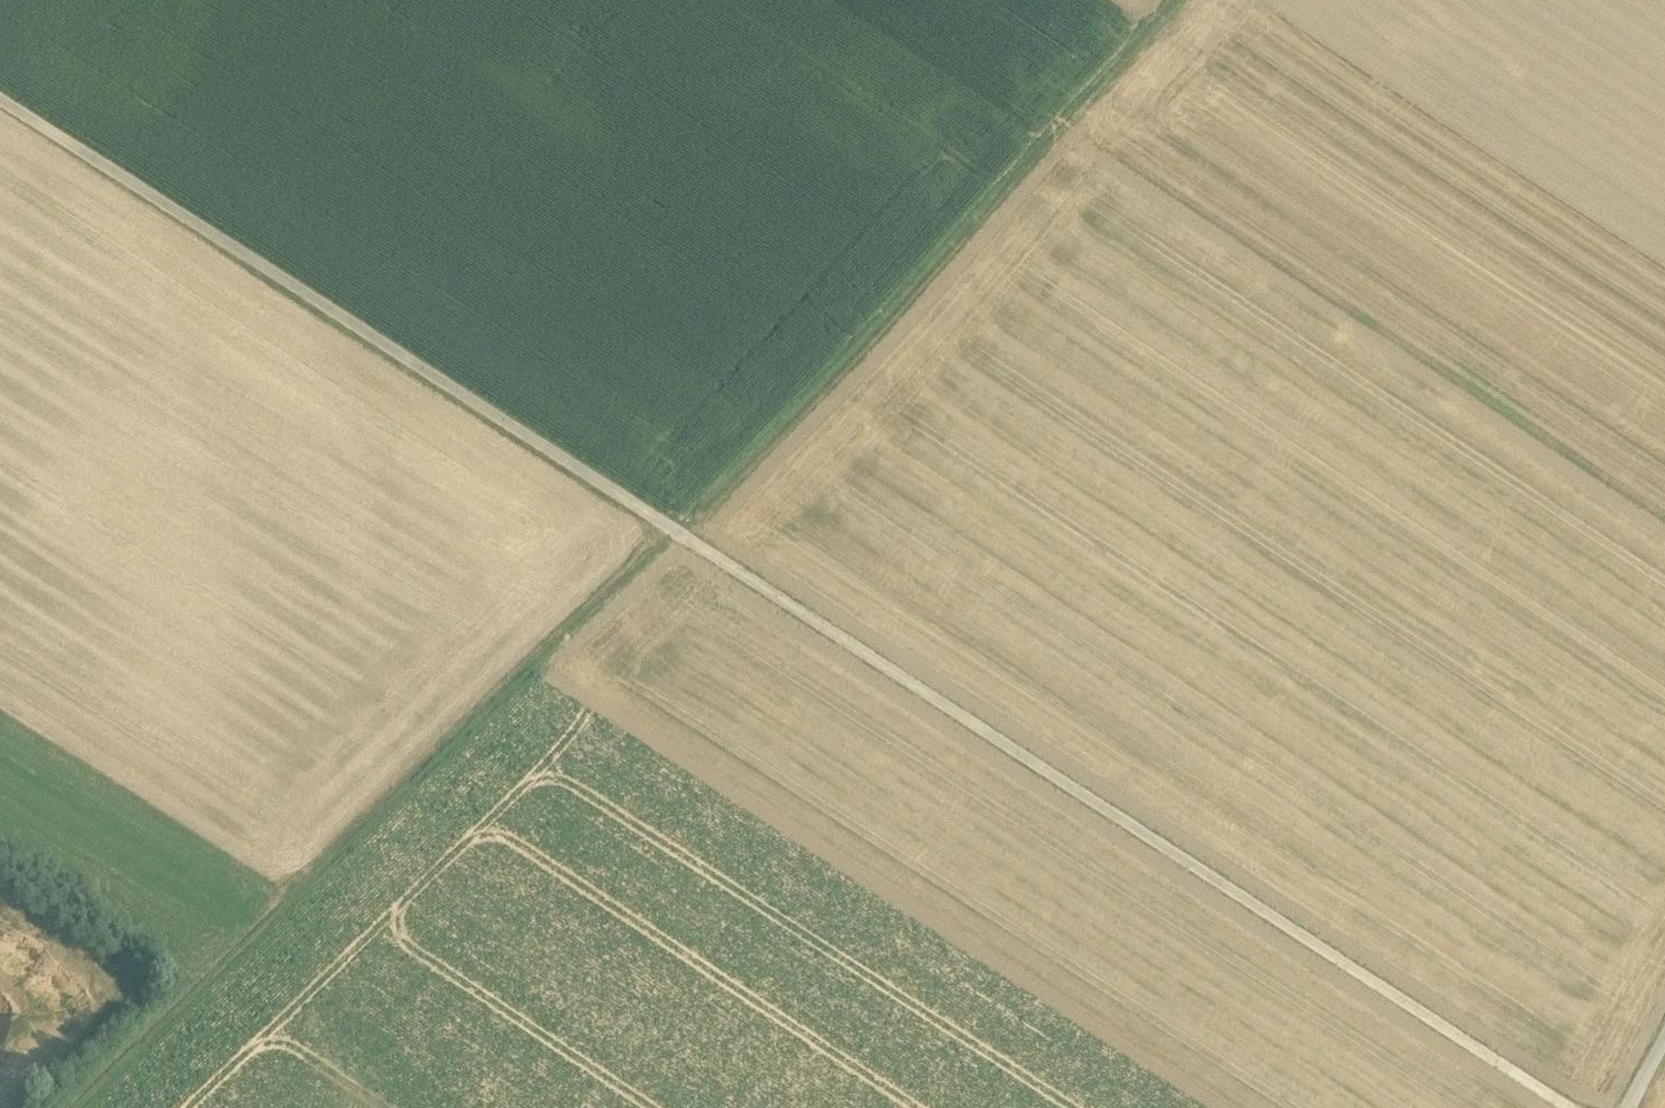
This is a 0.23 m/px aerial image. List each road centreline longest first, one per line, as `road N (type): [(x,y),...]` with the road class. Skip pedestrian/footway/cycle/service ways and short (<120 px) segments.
road 1 (track): [(1571,1107),(0,98)]
road 2 (track): [(68,1107),(678,534),(1181,0)]

